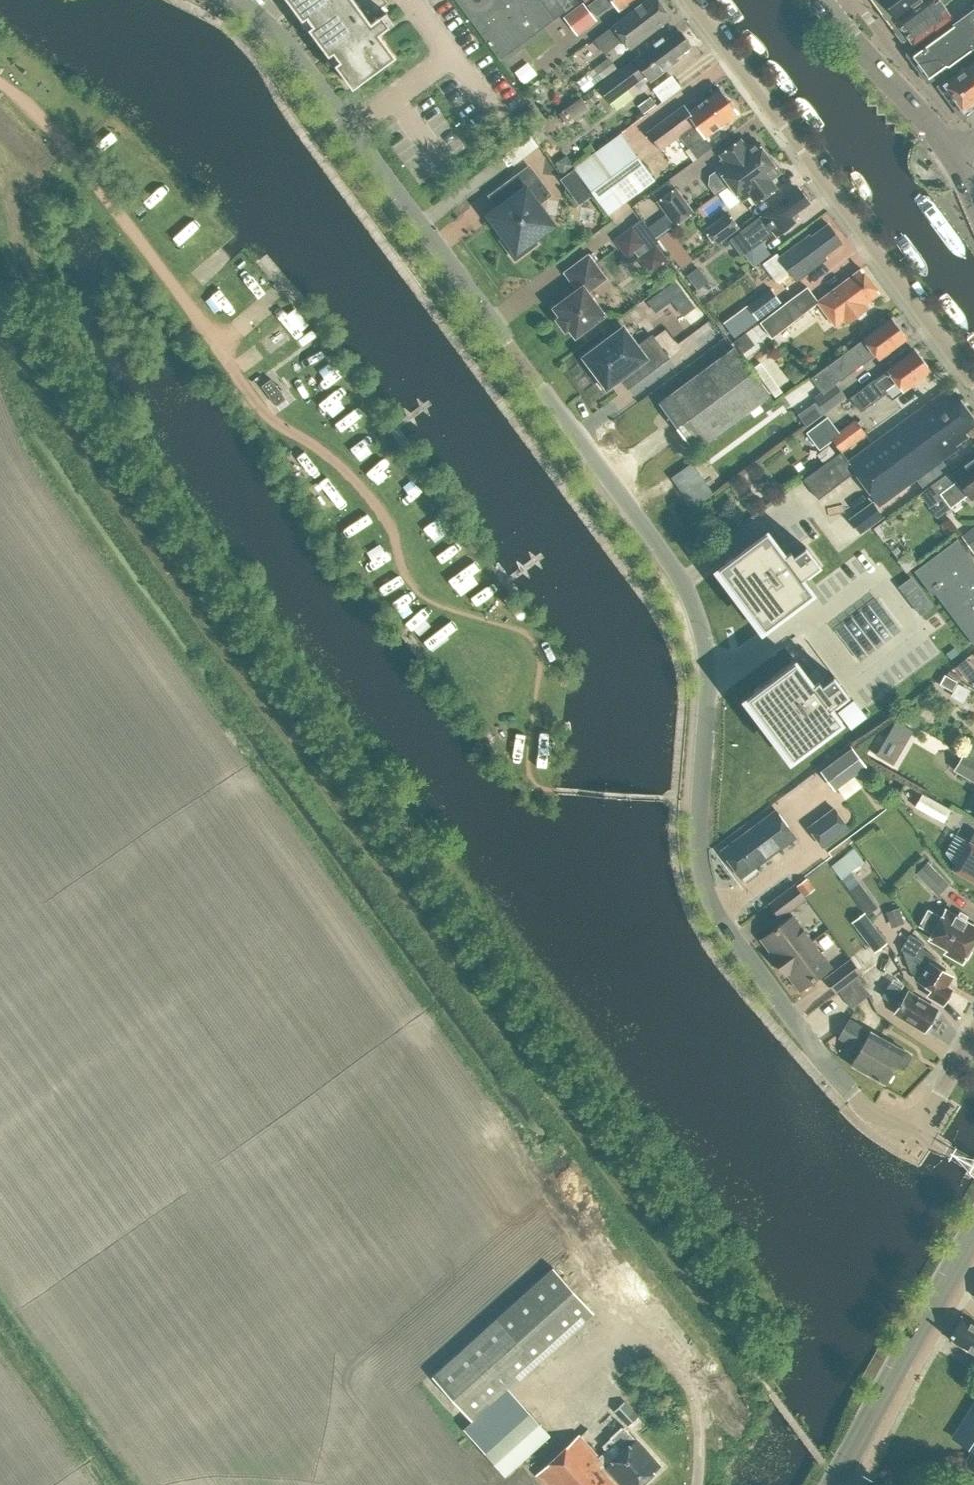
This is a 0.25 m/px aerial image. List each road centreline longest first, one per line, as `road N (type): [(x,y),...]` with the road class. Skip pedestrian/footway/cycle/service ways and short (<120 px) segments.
road 1 (residential): [(917,1130),(852,1095),(715,909),(699,854),(709,696),(691,597),(352,129)]
road 2 (residential): [(973,380),(694,0)]
road 3 (unclassified): [(0,83),(86,173),(267,414)]
road 4 (tertiary): [(835,1484),(973,1231)]
road 5 (secondary): [(953,152),(823,0)]
road 6 (residential): [(411,0),(452,55),(352,129)]
road 7 (residential): [(352,129),(307,65),(236,0)]

